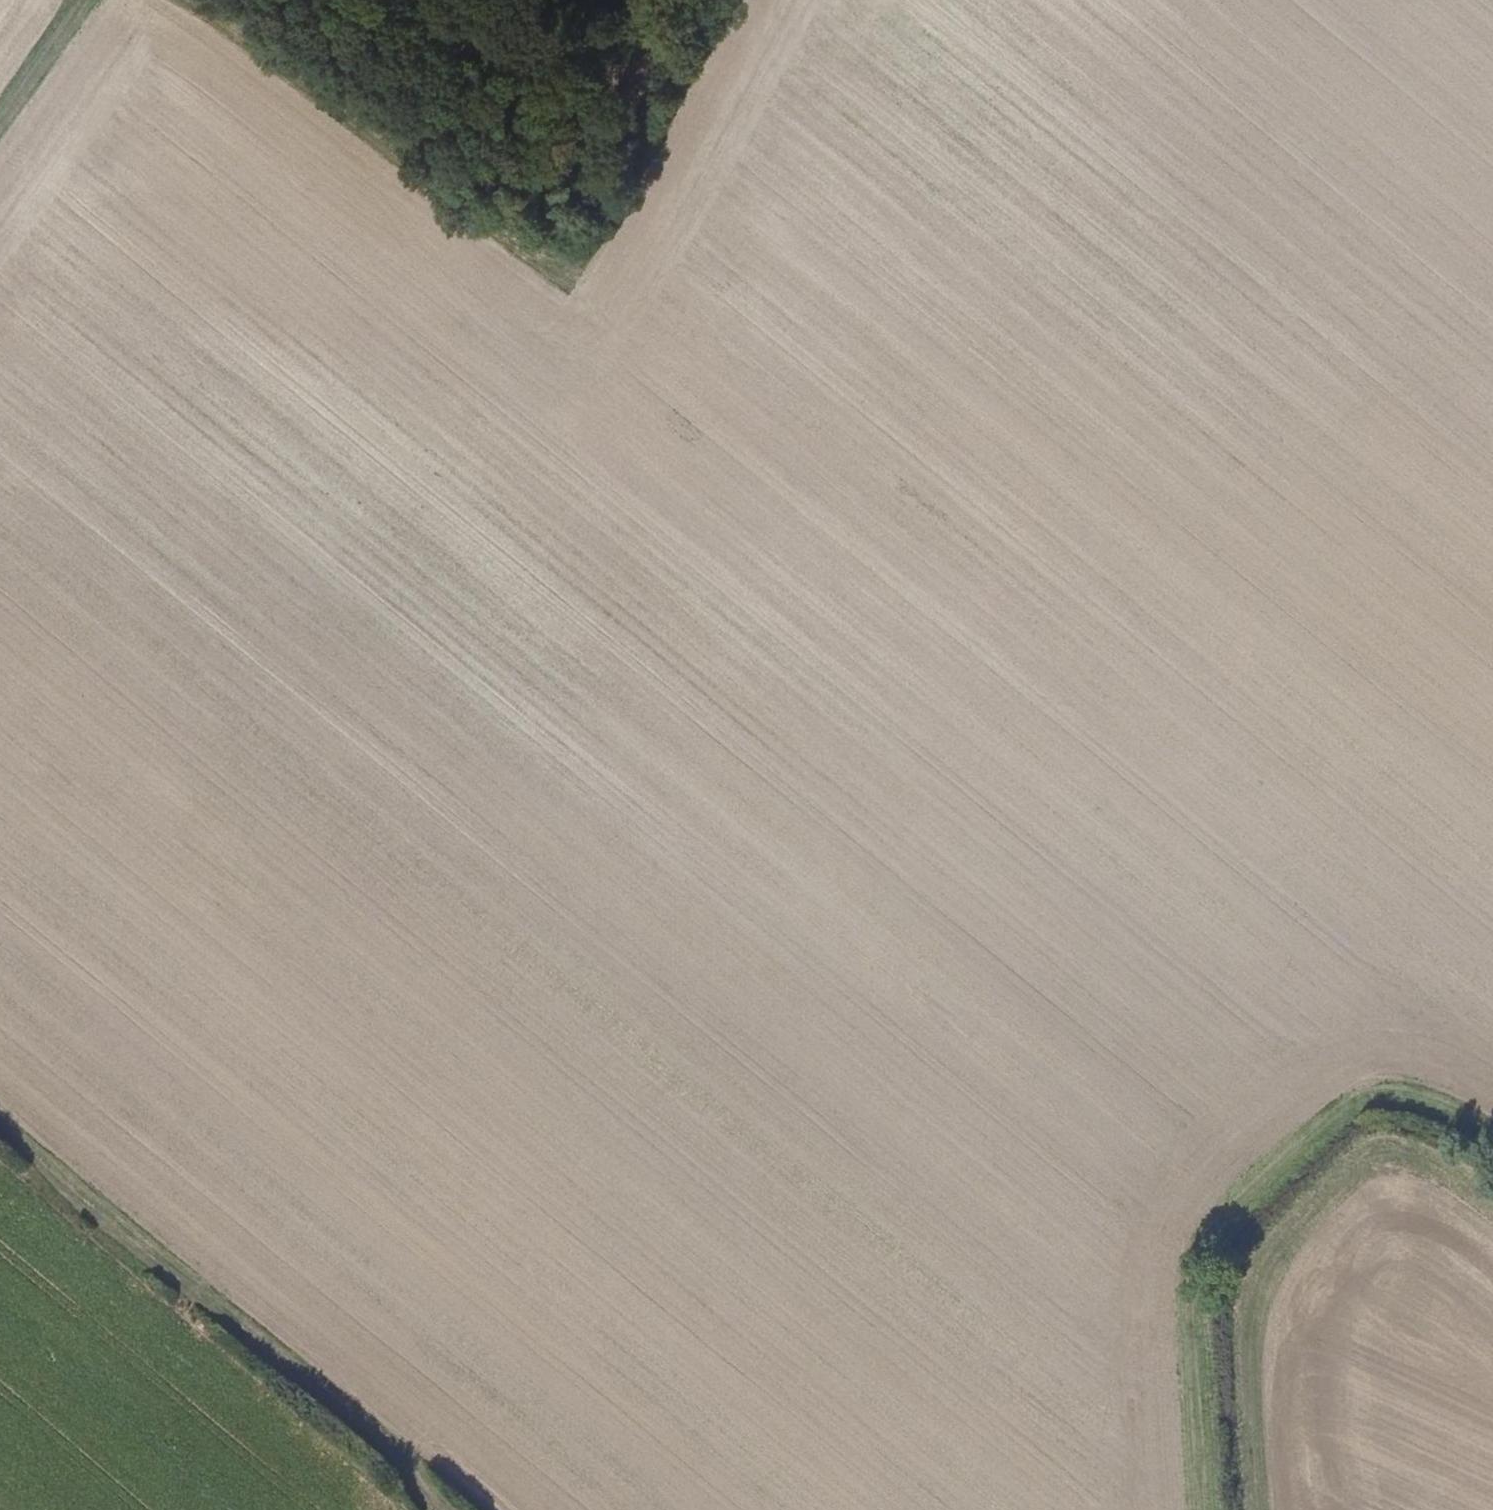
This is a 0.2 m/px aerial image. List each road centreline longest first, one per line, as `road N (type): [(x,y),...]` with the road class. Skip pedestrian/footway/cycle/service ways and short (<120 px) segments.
road 1 (track): [(84,0),(0,120)]

